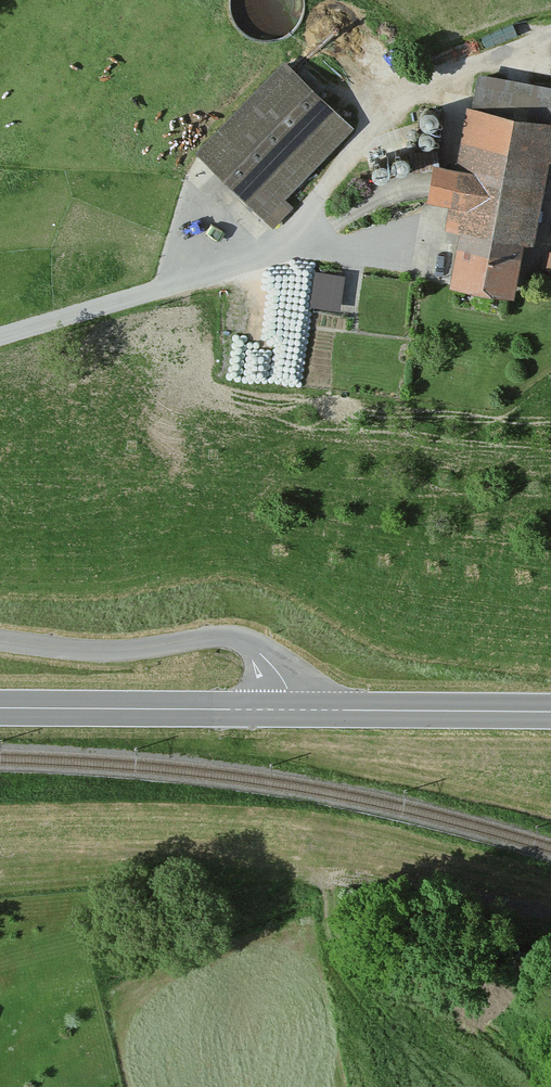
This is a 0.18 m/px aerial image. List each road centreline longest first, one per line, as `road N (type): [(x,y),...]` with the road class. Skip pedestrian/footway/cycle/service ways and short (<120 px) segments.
road 1 (unclassified): [(0,640),(100,652),(229,637),(261,651),(293,710)]
road 2 (secondary): [(293,710),(0,708)]
road 3 (secondary): [(550,713),(293,710)]

